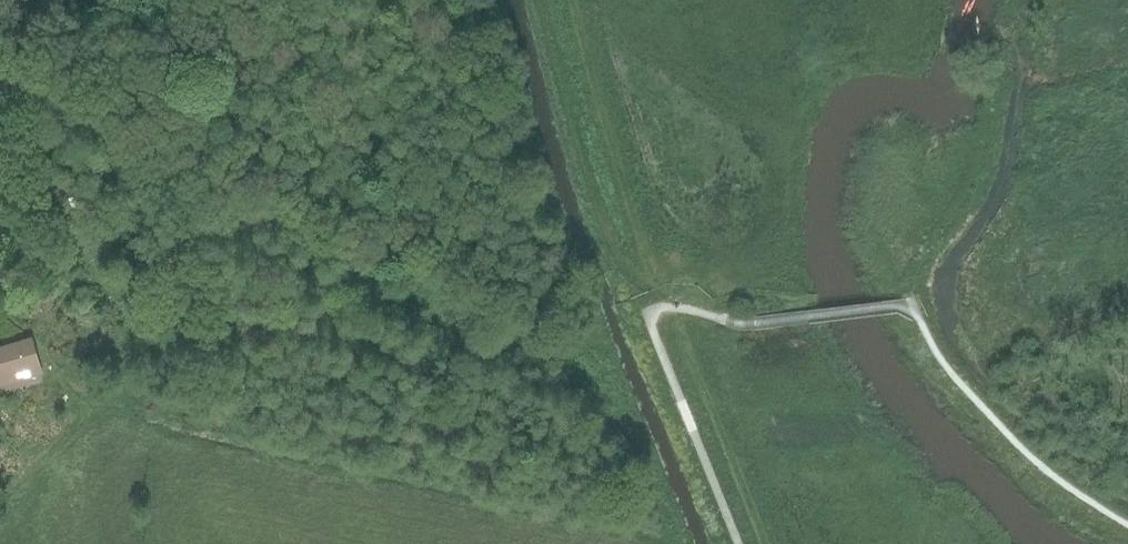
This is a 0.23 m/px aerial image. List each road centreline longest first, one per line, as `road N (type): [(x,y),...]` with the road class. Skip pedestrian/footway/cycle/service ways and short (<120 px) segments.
road 1 (track): [(0,132),(24,55),(23,0)]

